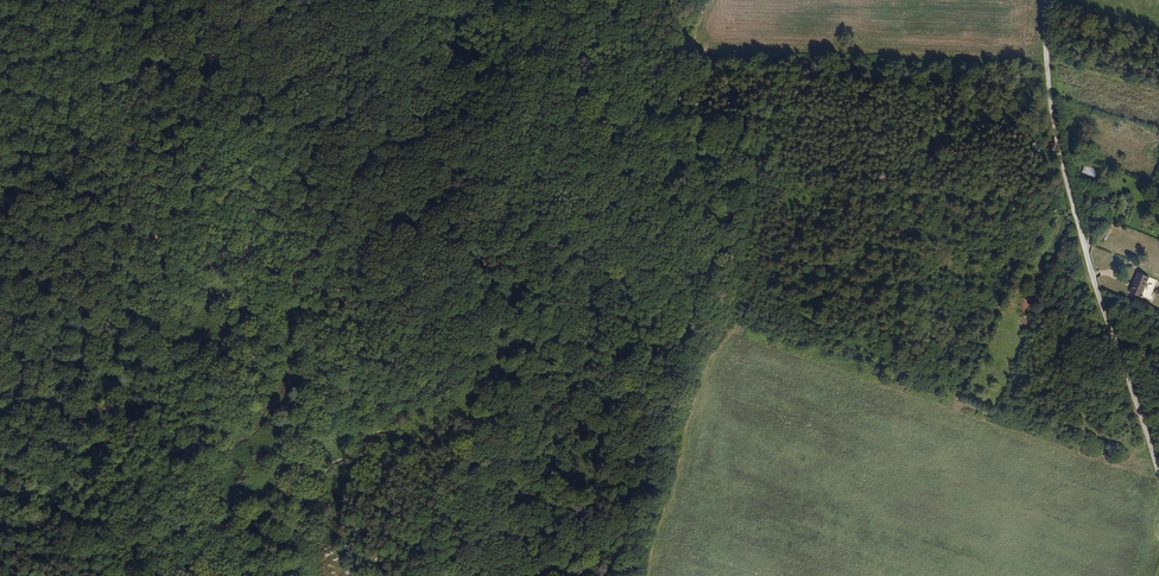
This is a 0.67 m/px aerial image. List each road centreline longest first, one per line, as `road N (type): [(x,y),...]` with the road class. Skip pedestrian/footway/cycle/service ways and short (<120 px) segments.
road 1 (unclassified): [(1047,0),(1053,111),(1071,196),(1158,472)]
road 2 (track): [(434,283),(513,149),(624,80),(698,0)]

